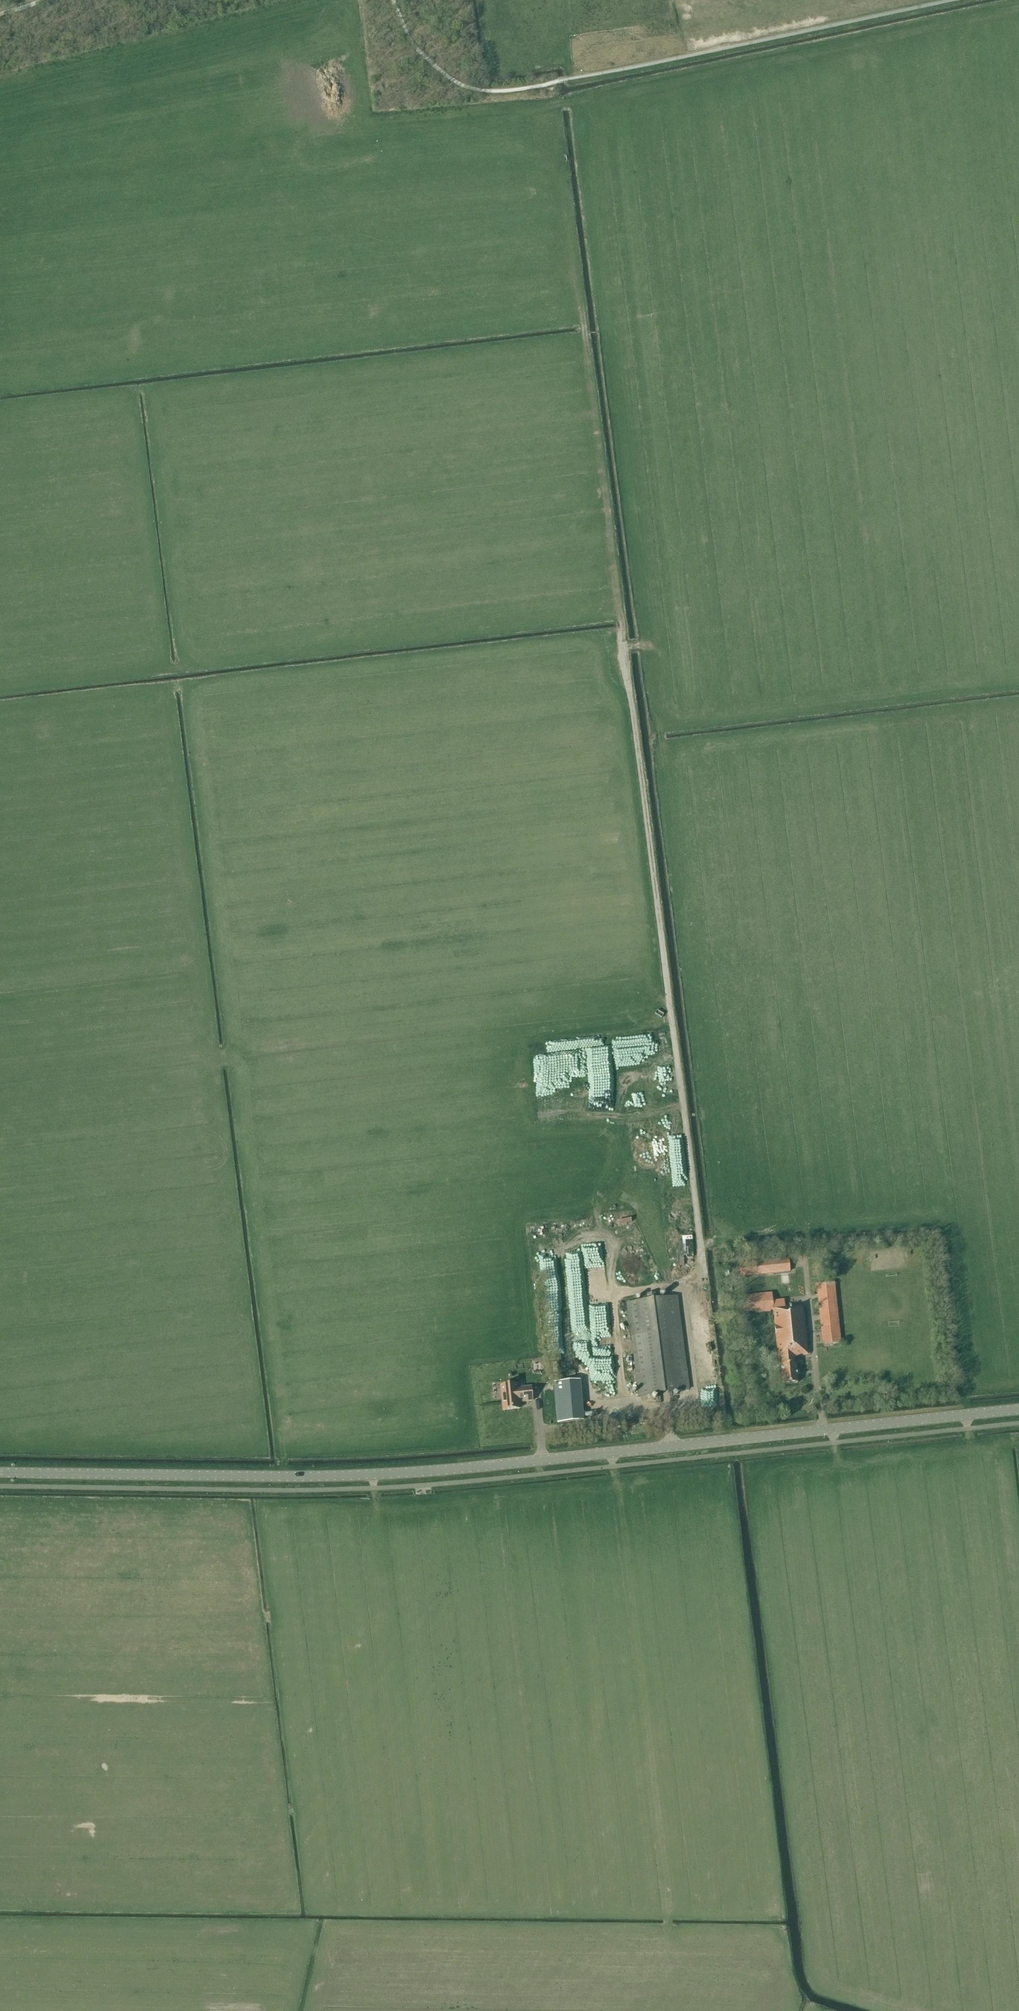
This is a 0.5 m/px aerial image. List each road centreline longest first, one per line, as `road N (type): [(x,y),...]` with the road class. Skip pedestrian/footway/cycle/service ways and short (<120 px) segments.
road 1 (tertiary): [(0,1471),(370,1474),(1018,1409)]

